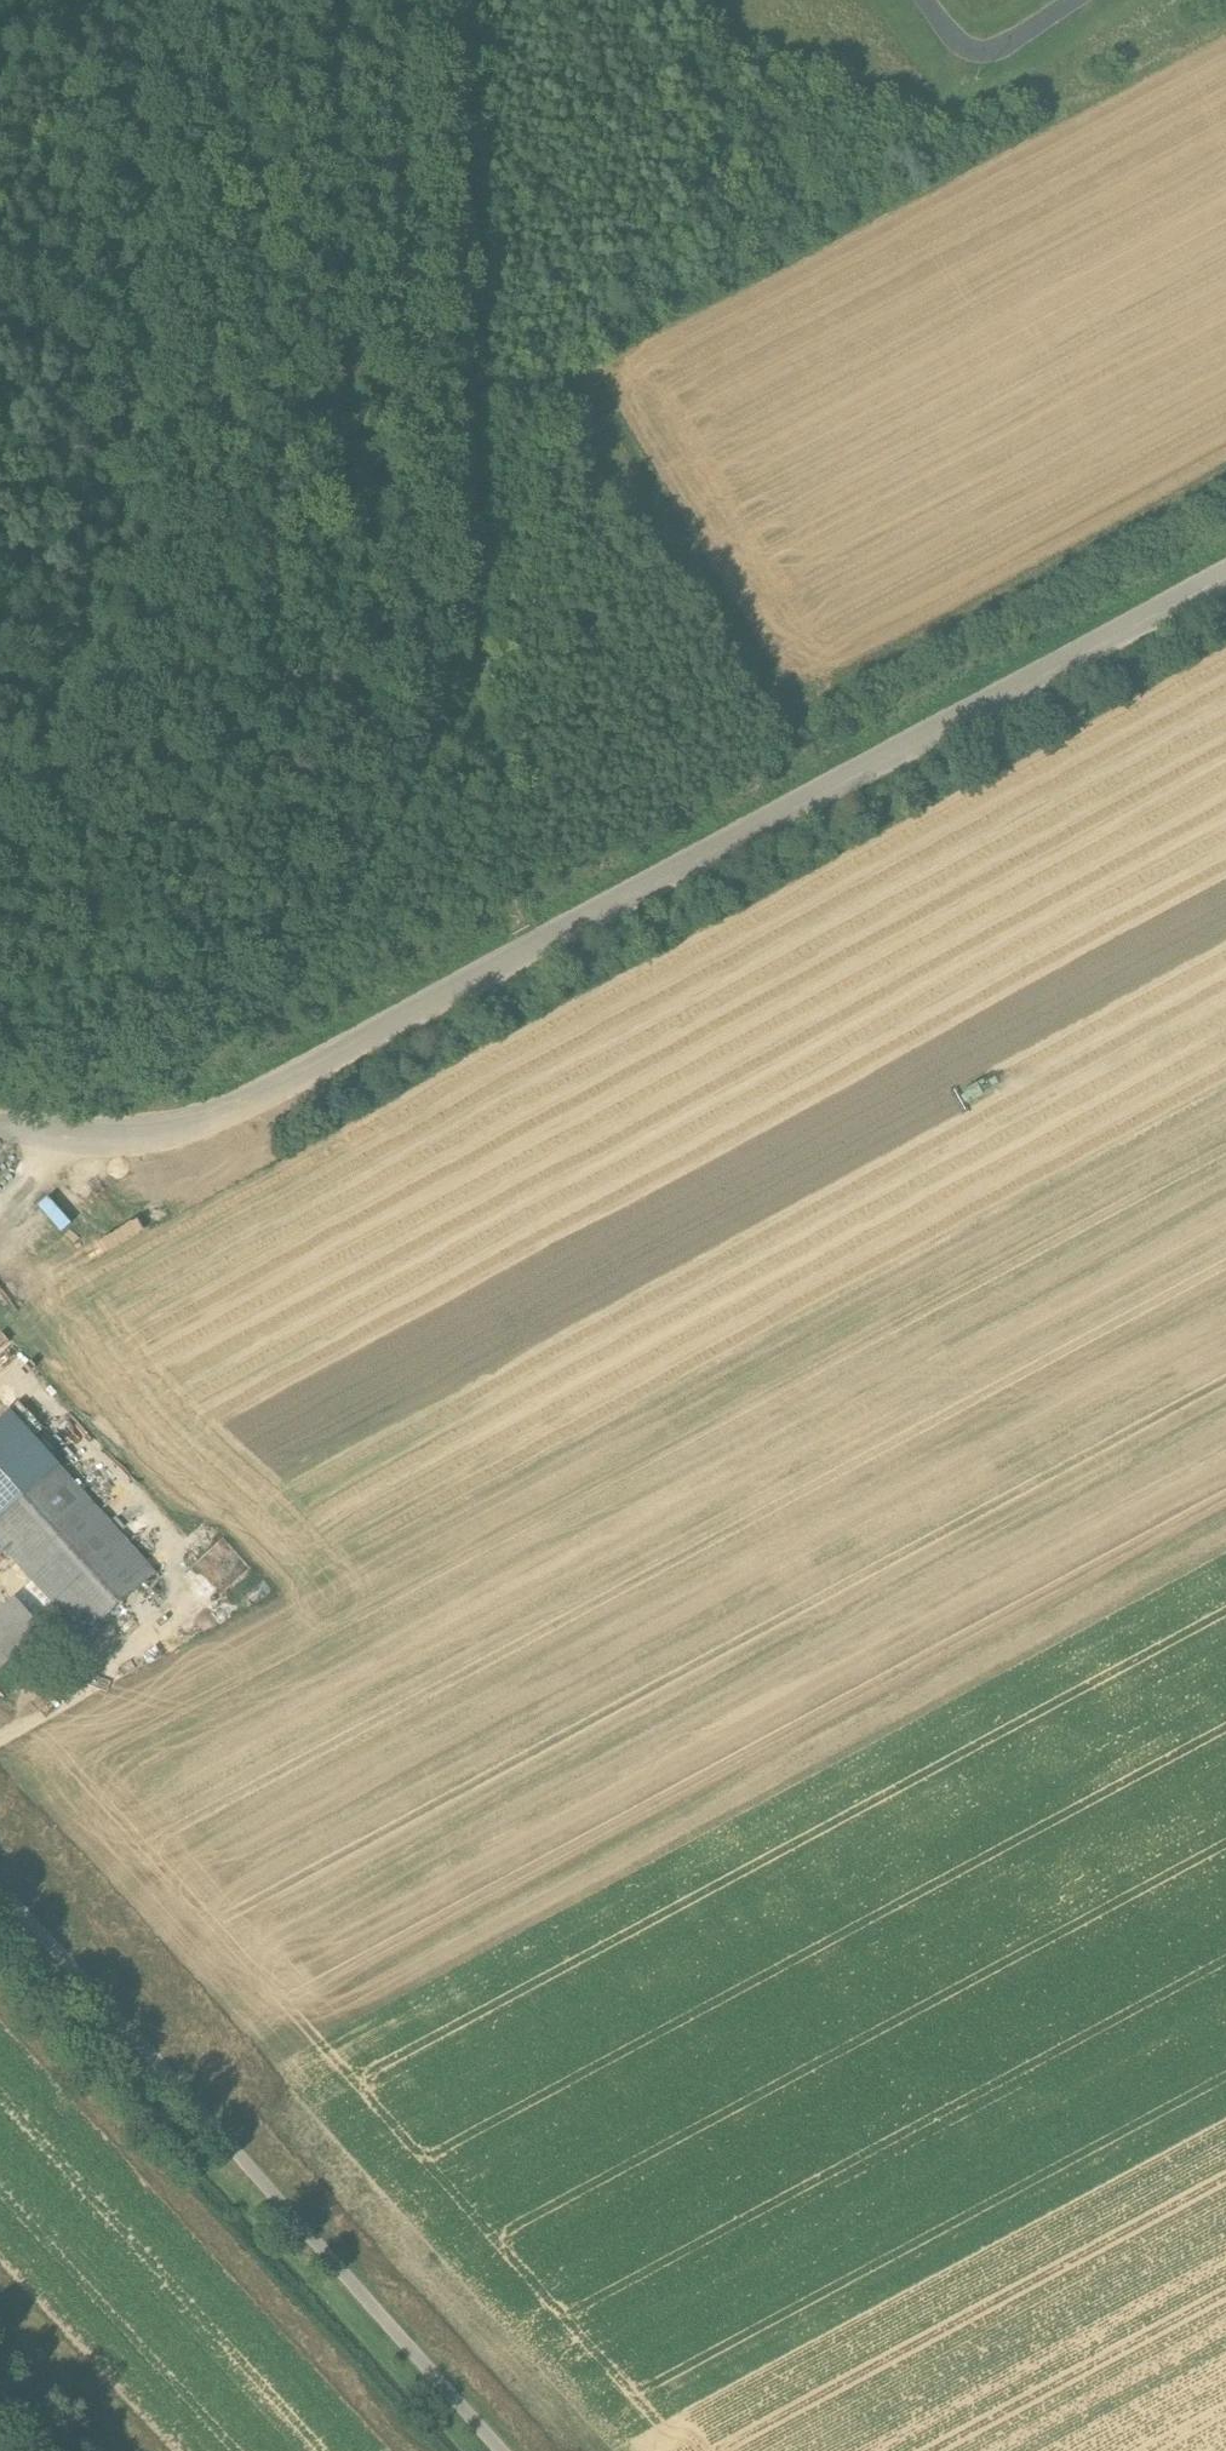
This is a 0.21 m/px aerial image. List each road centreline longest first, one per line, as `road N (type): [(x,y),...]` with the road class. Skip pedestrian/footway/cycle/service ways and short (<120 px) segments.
road 1 (track): [(1225,577),(249,1104),(153,1135),(0,1125)]
road 2 (track): [(0,1888),(315,2229),(506,2450)]
road 3 (track): [(531,948),(494,783)]

